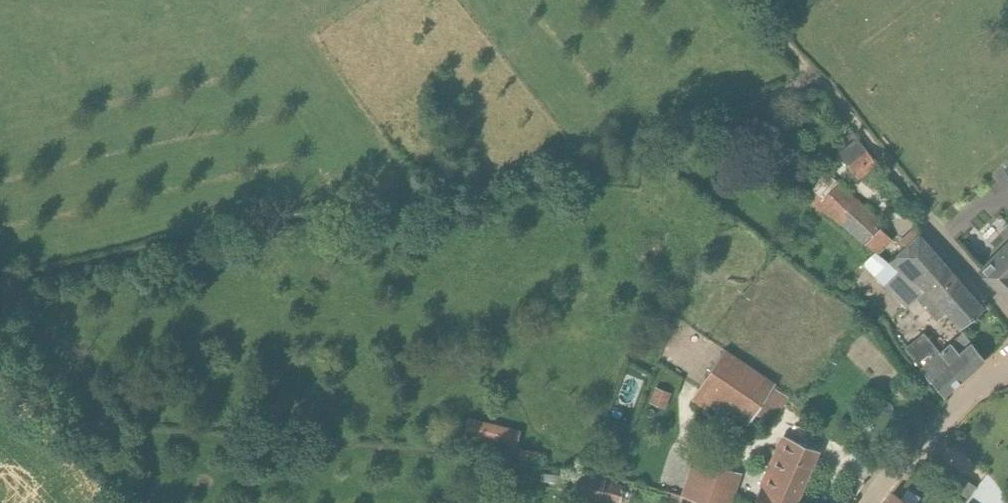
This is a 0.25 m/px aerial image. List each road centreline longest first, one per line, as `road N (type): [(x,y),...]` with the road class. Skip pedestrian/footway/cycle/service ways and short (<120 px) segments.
road 1 (track): [(812,74),(638,147),(486,195),(225,230),(0,288)]
road 2 (unclassified): [(145,502),(0,344)]
road 3 (unclassified): [(1007,370),(970,394),(869,502)]
road 4 (track): [(923,212),(812,74)]
road 5 (unclassified): [(1007,312),(923,212)]

